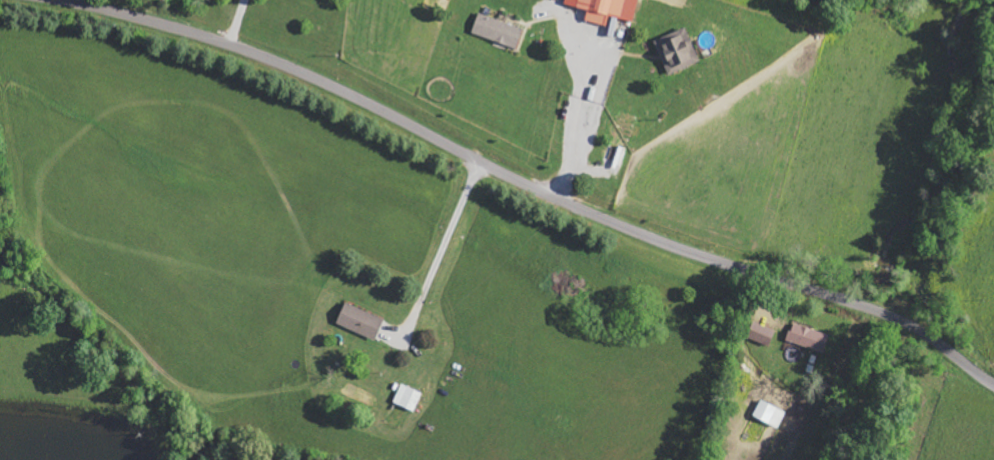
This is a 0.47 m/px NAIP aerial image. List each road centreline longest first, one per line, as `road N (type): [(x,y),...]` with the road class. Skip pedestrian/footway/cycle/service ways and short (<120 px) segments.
road 1 (residential): [(41,0),(261,56),(617,224),(890,318),(993,385)]

